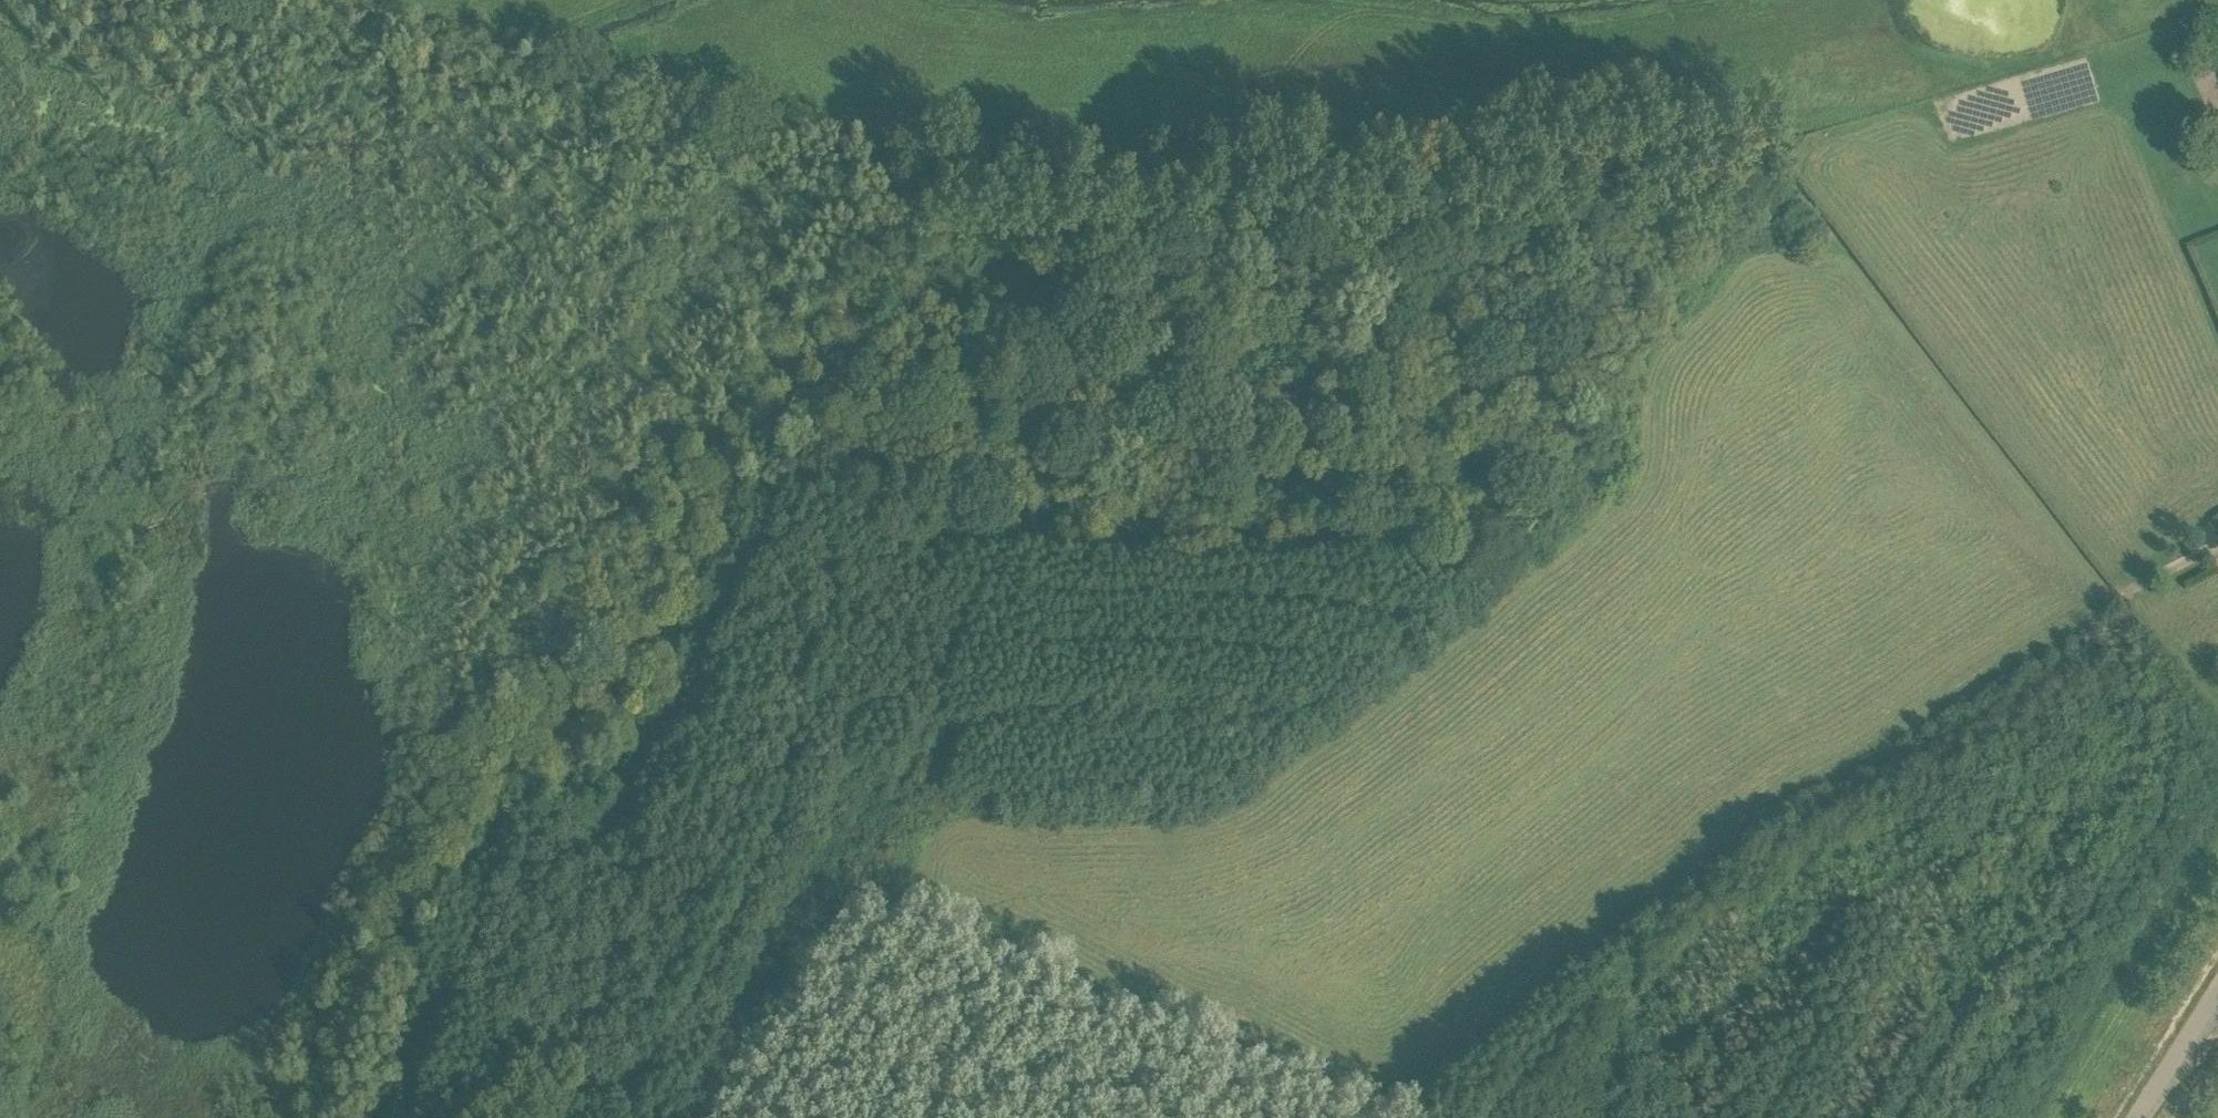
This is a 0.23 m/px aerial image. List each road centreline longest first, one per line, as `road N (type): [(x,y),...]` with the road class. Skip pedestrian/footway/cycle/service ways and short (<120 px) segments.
road 1 (unclassified): [(2217,991),(2138,1117)]

